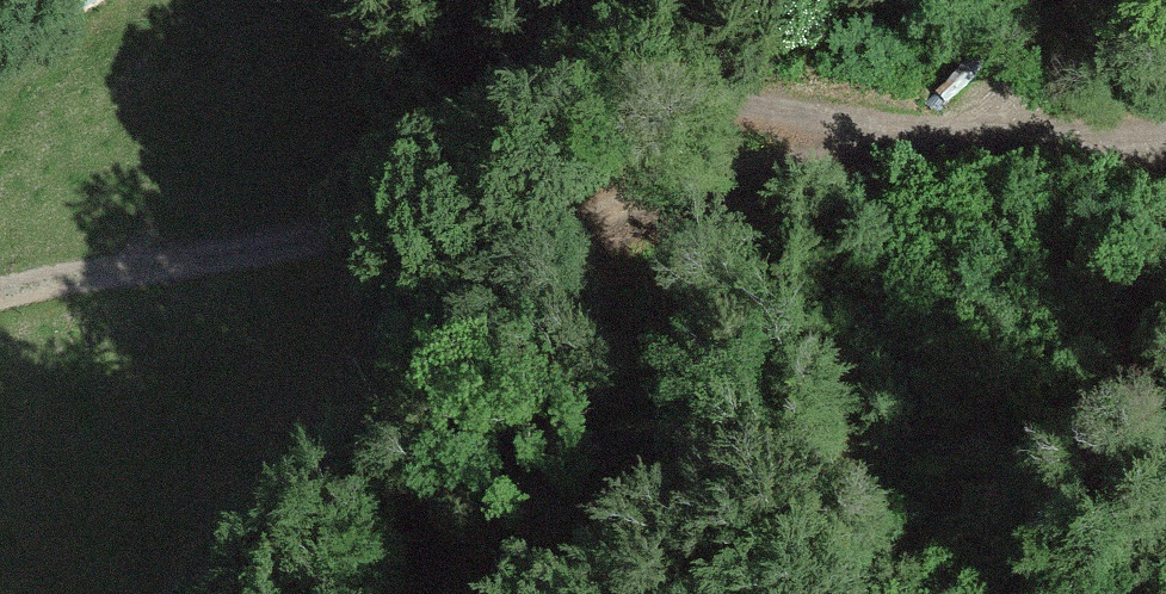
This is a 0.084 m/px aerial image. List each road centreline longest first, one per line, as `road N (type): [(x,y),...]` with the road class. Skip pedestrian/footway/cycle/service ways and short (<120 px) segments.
road 1 (track): [(1165,132),(980,133),(886,124),(787,99),(638,100),(535,130),(384,214),(314,235),(0,294)]
road 2 (track): [(886,124),(822,163),(664,192),(491,293),(335,442),(200,593)]

